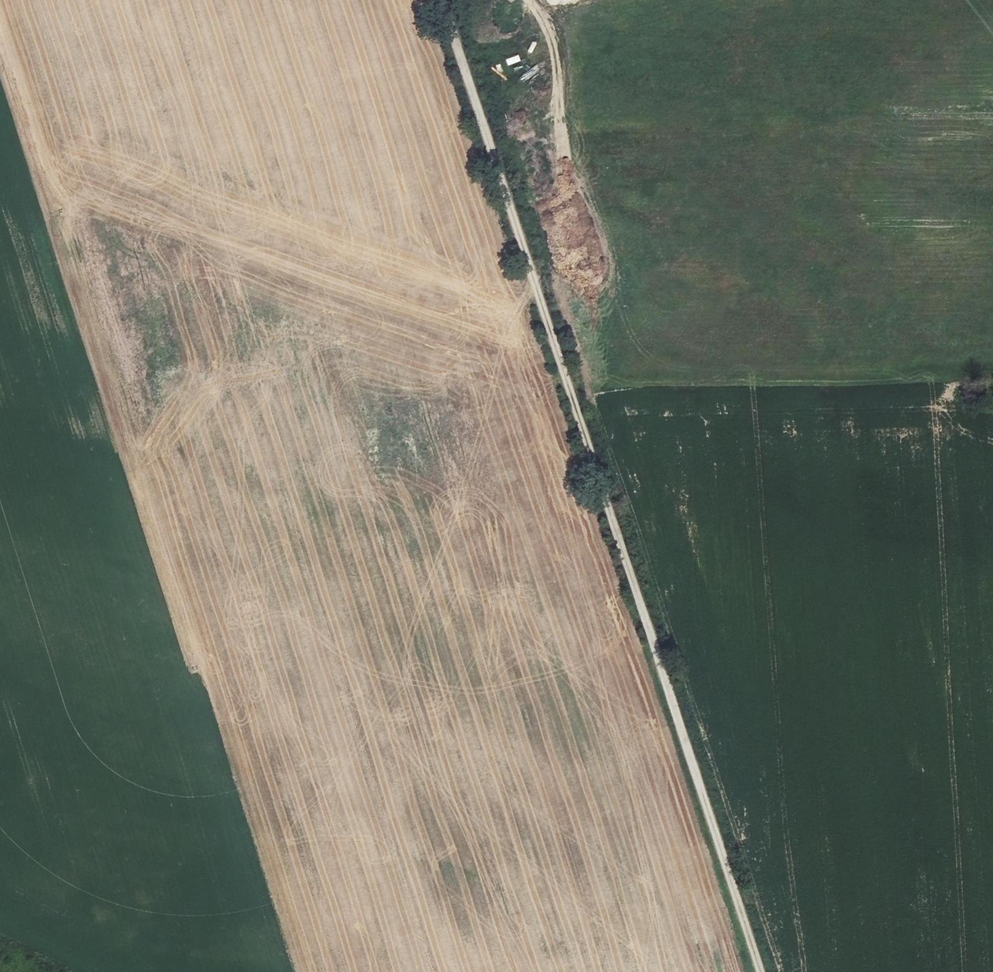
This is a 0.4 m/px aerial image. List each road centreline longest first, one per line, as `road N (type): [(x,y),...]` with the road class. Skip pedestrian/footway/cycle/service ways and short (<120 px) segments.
road 1 (track): [(758,971),(443,0)]

